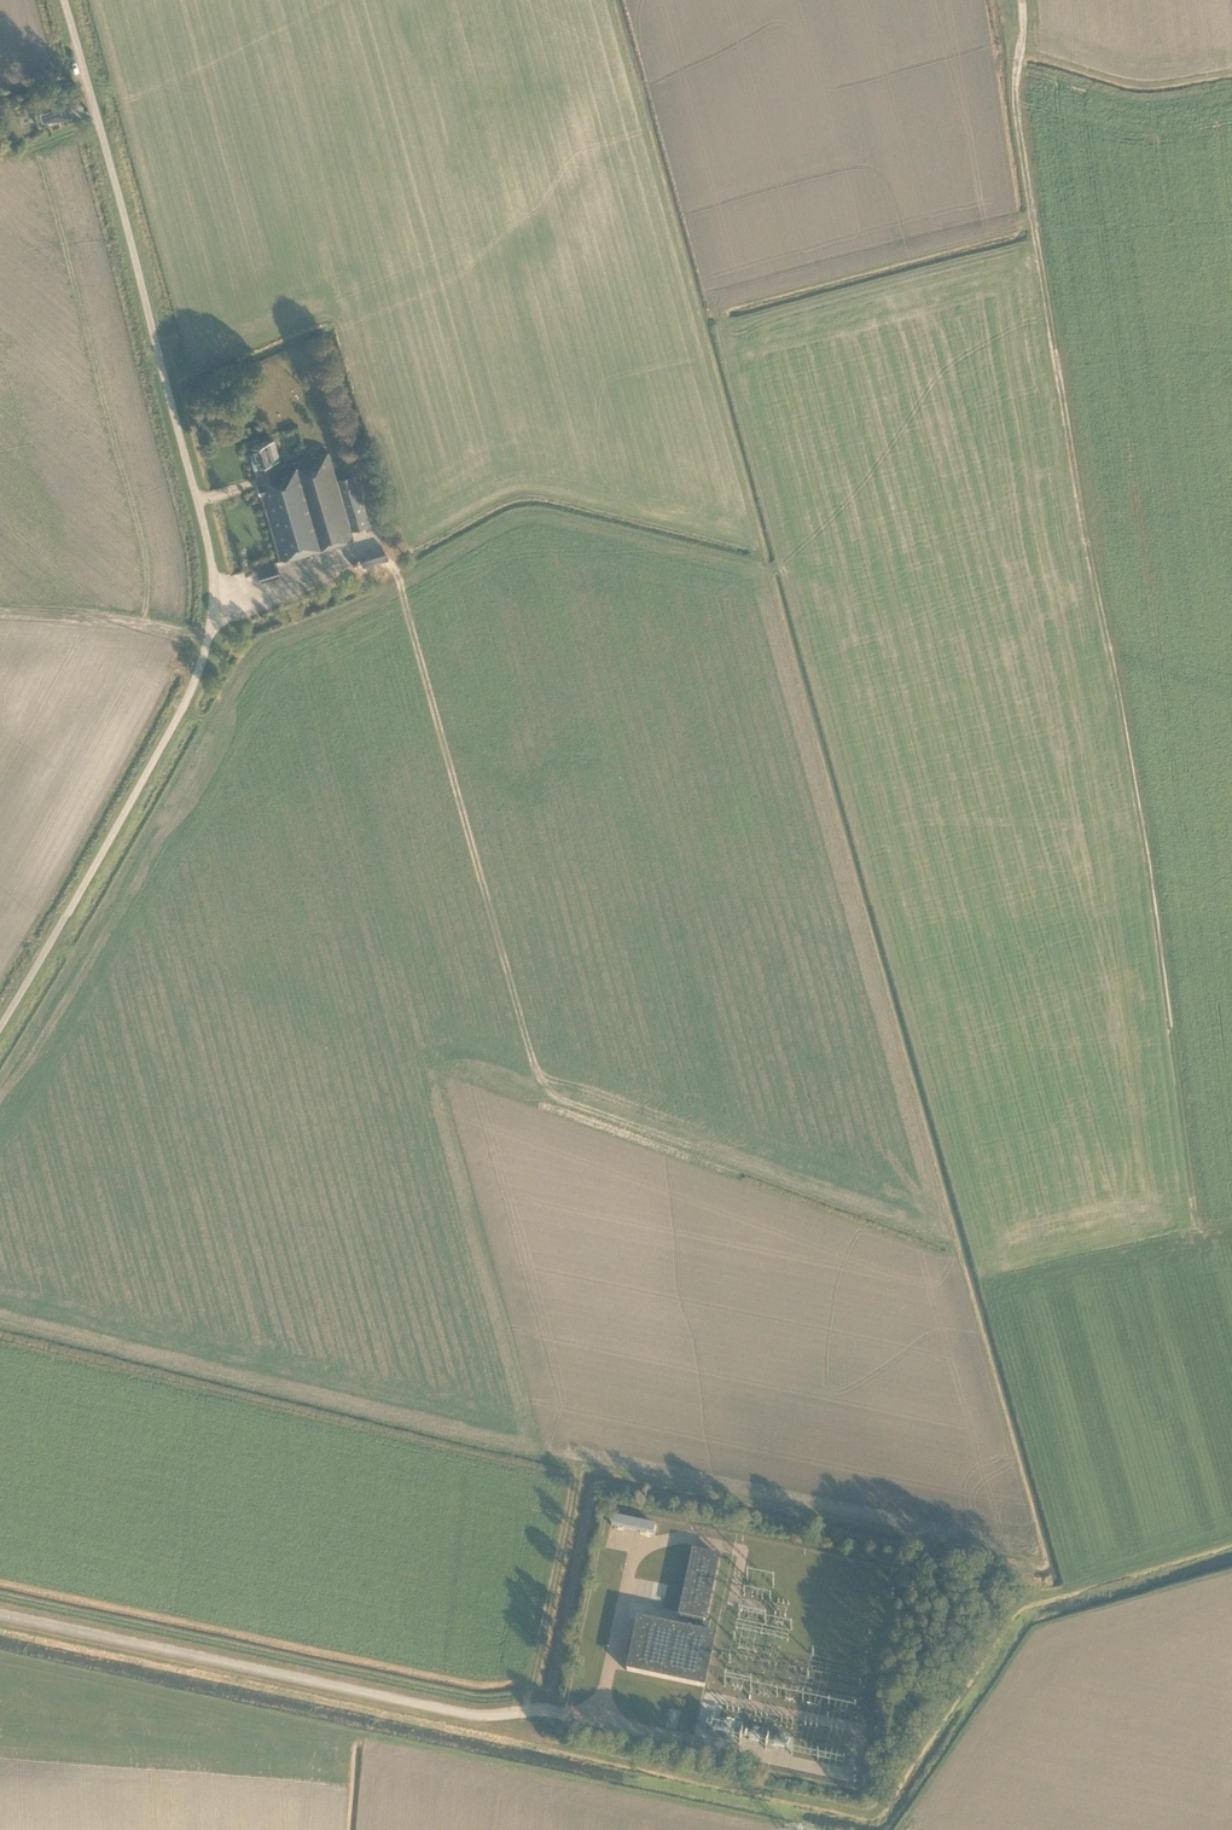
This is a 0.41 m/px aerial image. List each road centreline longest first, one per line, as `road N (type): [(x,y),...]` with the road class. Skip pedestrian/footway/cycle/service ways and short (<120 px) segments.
road 1 (unclassified): [(0,1024),(188,696),(213,596),(199,503),(64,0)]

